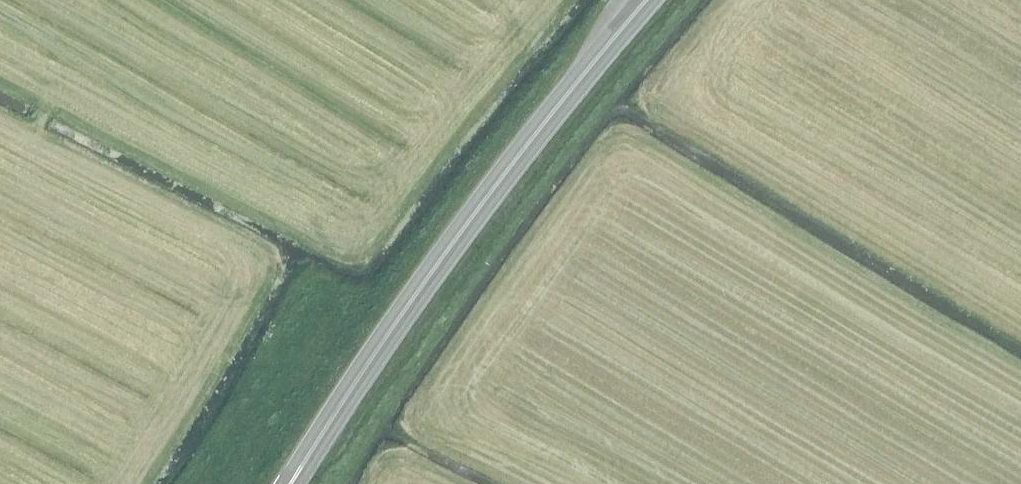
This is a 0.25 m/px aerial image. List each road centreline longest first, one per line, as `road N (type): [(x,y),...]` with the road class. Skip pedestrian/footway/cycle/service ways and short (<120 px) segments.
road 1 (primary): [(290,483),(417,292),(647,0)]

